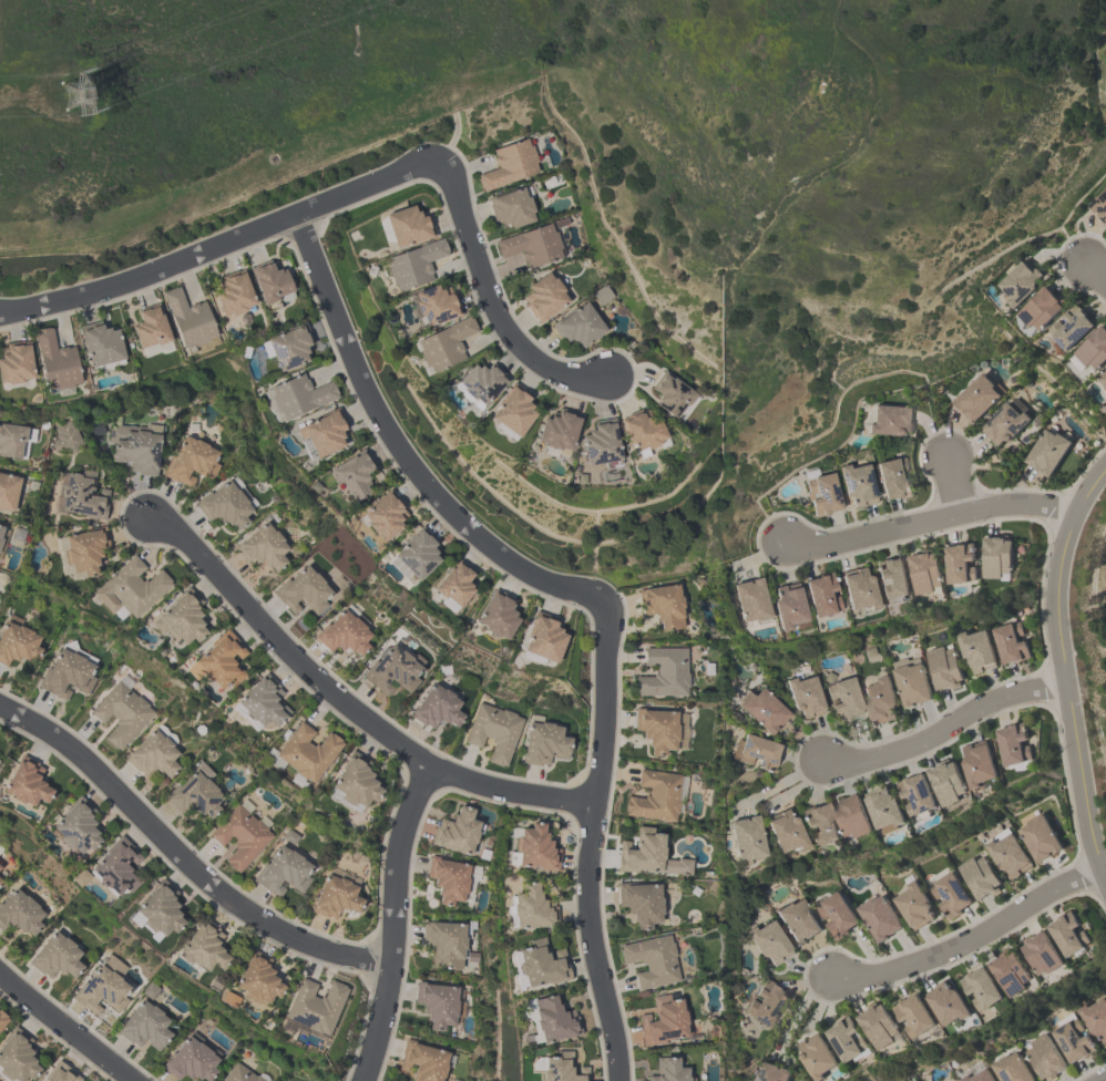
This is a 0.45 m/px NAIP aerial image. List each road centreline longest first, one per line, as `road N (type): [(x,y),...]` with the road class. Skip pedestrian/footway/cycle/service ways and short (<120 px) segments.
road 1 (residential): [(596,795),(528,794),(427,769),(285,651),(142,513)]
road 2 (residential): [(607,608),(532,576),(448,511),(377,419),(293,217)]
road 3 (residential): [(607,608),(590,899),(618,1080)]
road 4 (residential): [(0,711),(62,745),(224,900),(313,949),(385,968)]
road 5 (residential): [(0,309),(88,289),(439,157)]
road 6 (tertiary): [(1105,881),(1086,813),(1056,586),(1072,519),(1105,469)]
road 7 (residential): [(359,1080),(385,968),(395,841),(427,769)]
road 8 (residential): [(439,157),(494,306),(565,371),(616,379)]
road 9 (residential): [(1099,869),(972,939),(887,974),(831,980)]
road 10 (residential): [(1072,519),(1024,505),(826,546),(786,542)]
road 11 (residential): [(1065,684),(989,701),(925,741),(860,763),(821,763)]
road 12 (residential): [(138,1080),(0,969)]

